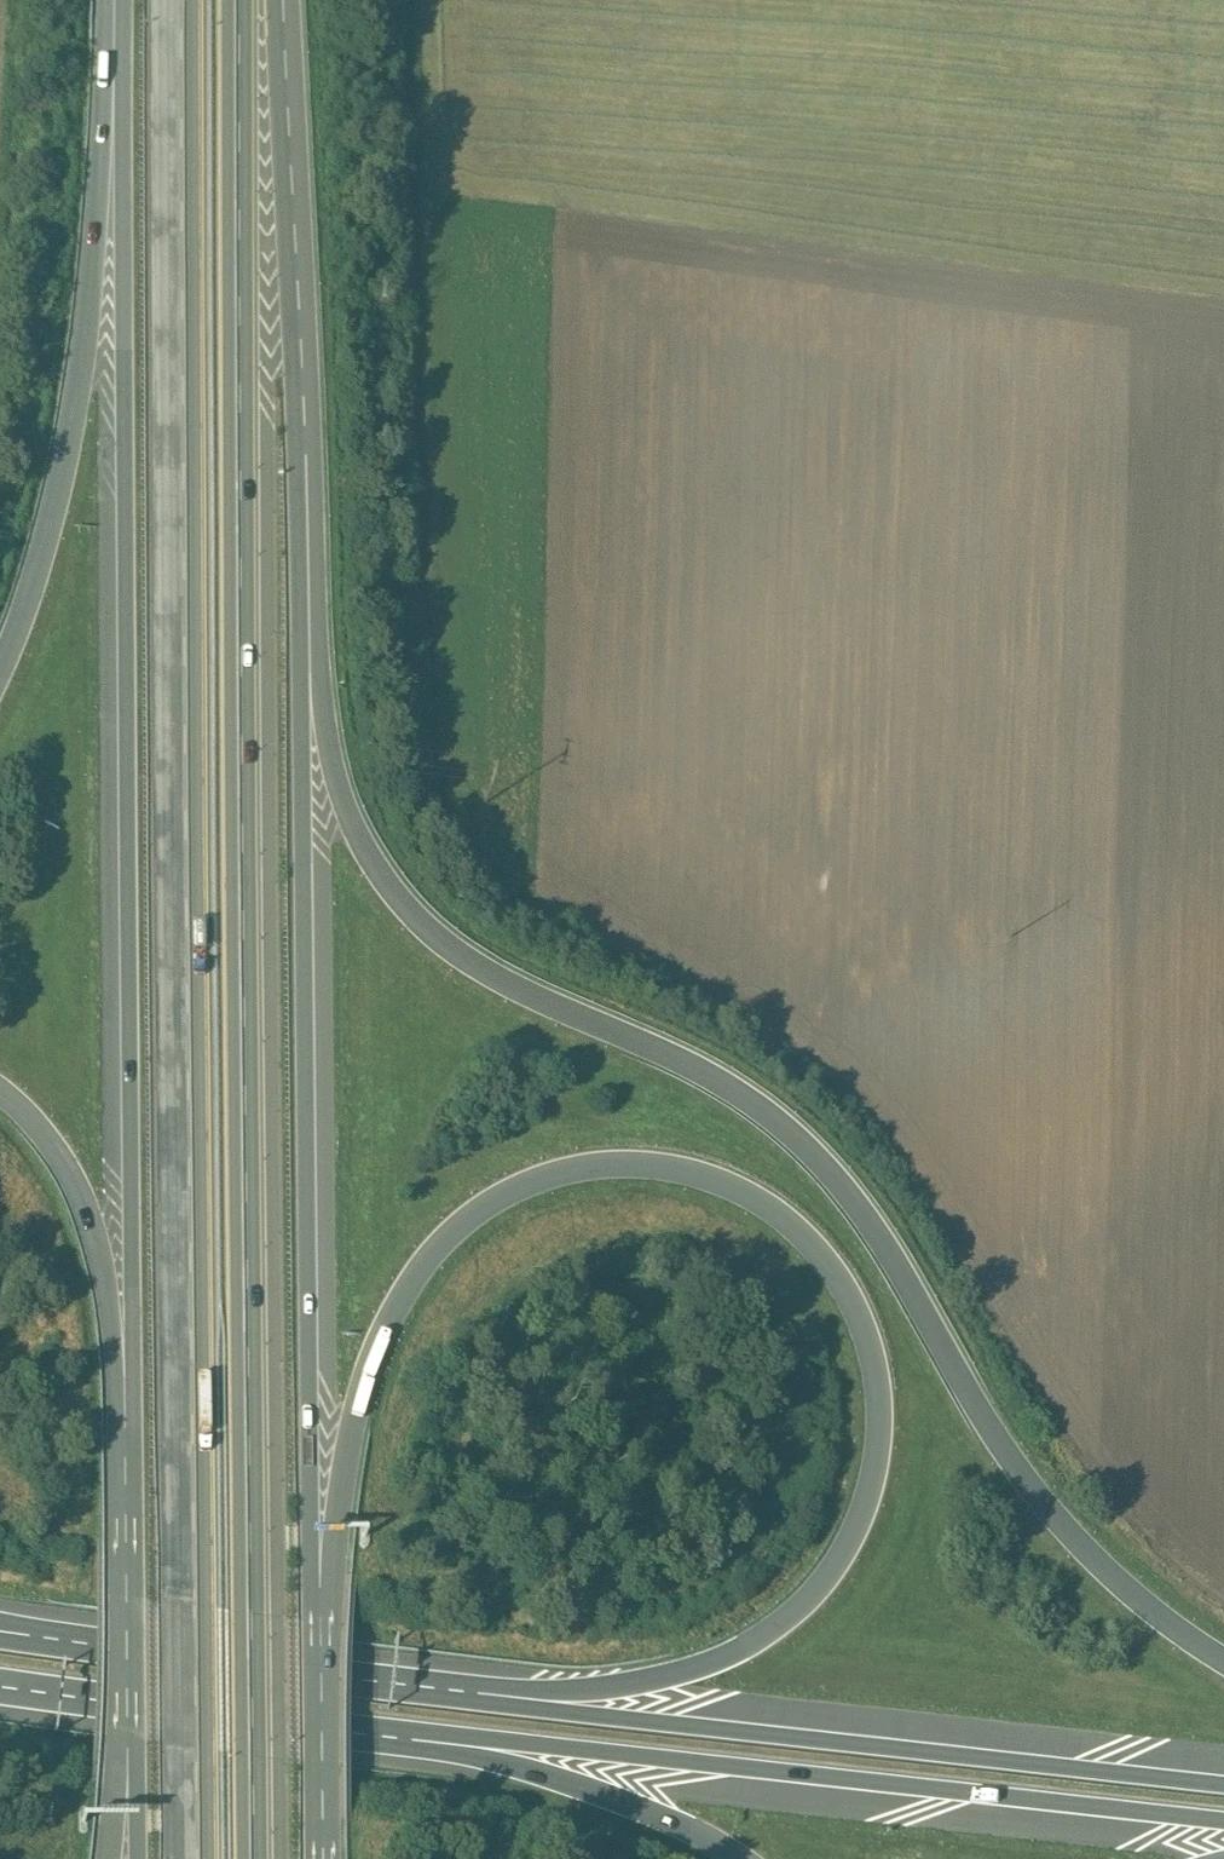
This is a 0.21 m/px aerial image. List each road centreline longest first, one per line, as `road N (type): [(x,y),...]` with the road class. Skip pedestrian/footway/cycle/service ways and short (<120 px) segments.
road 1 (motorway): [(254,1858),(239,0)]
road 2 (motorway): [(179,0),(194,1858)]
road 3 (motorway): [(319,1569),(382,1332),(449,1235),(505,1193),(595,1163),(665,1165),(719,1180),(769,1206),(837,1273),(870,1348),(880,1422),(876,1456),(846,1542),(792,1604),(717,1655),(626,1677),(381,1670)]
road 4 (motorway): [(109,0),(123,1488)]
road 5 (motorway): [(1223,1659),(1127,1587),(1046,1505),(984,1418),(853,1200),(765,1112),(682,1061),(555,1007),(454,950),(393,892),(333,770),(299,658)]
road 6 (motorway): [(319,1569),(299,658)]
road 7 (trunk): [(379,1726),(1223,1828)]
road 8 (trunk): [(1223,1774),(381,1670)]
road 9 (motorway): [(299,658),(269,0)]
road 10 (motorway): [(94,0),(79,302),(18,598),(0,641)]
road 11 (motorway): [(0,1094),(71,1175),(92,1231),(108,1306),(123,1488)]
road 12 (motorway): [(379,1726),(620,1791),(702,1827),(749,1858)]
road 13 (trunk): [(381,1670),(0,1625)]
road 14 (trunk): [(5,1677),(379,1726)]
road 15 (motorway): [(123,1488),(128,1792)]
road 16 (motorway): [(323,1858),(319,1569)]

